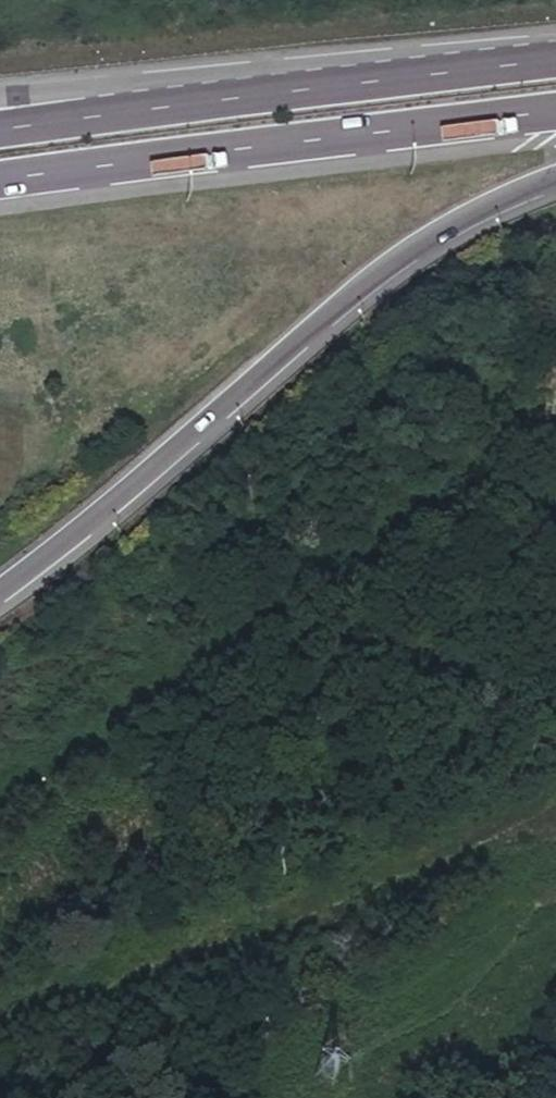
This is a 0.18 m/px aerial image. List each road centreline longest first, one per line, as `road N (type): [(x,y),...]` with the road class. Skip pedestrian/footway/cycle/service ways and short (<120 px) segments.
road 1 (trunk): [(0,593),(373,276),(445,225),(555,175)]
road 2 (track): [(513,387),(214,646),(0,811)]
road 3 (track): [(0,1035),(64,1021),(555,836)]
road 4 (trunk): [(0,180),(555,112)]
road 5 (trunk): [(555,59),(107,112)]

